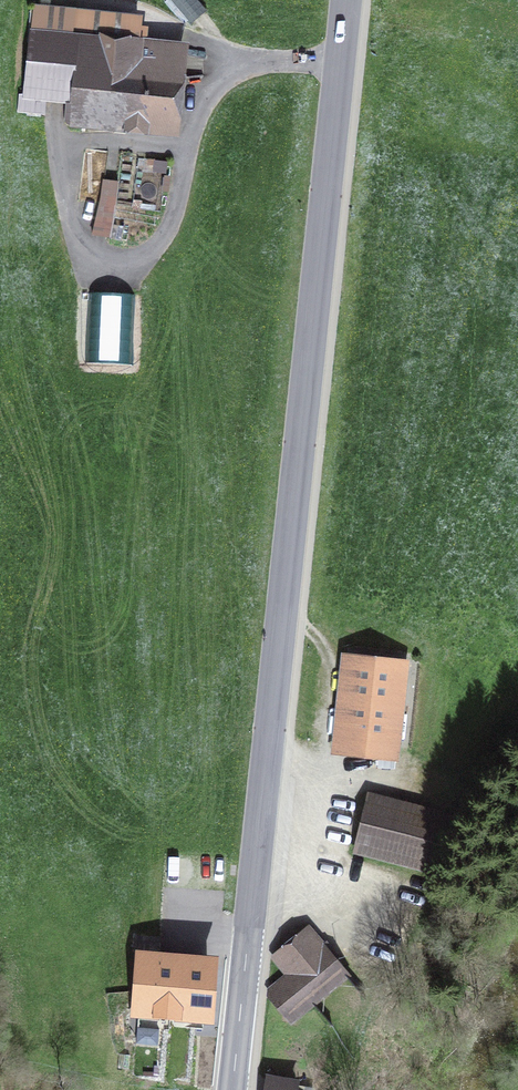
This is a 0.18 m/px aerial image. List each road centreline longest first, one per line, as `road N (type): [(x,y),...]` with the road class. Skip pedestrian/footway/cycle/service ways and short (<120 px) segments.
road 1 (secondary): [(231,1089),(348,0)]

